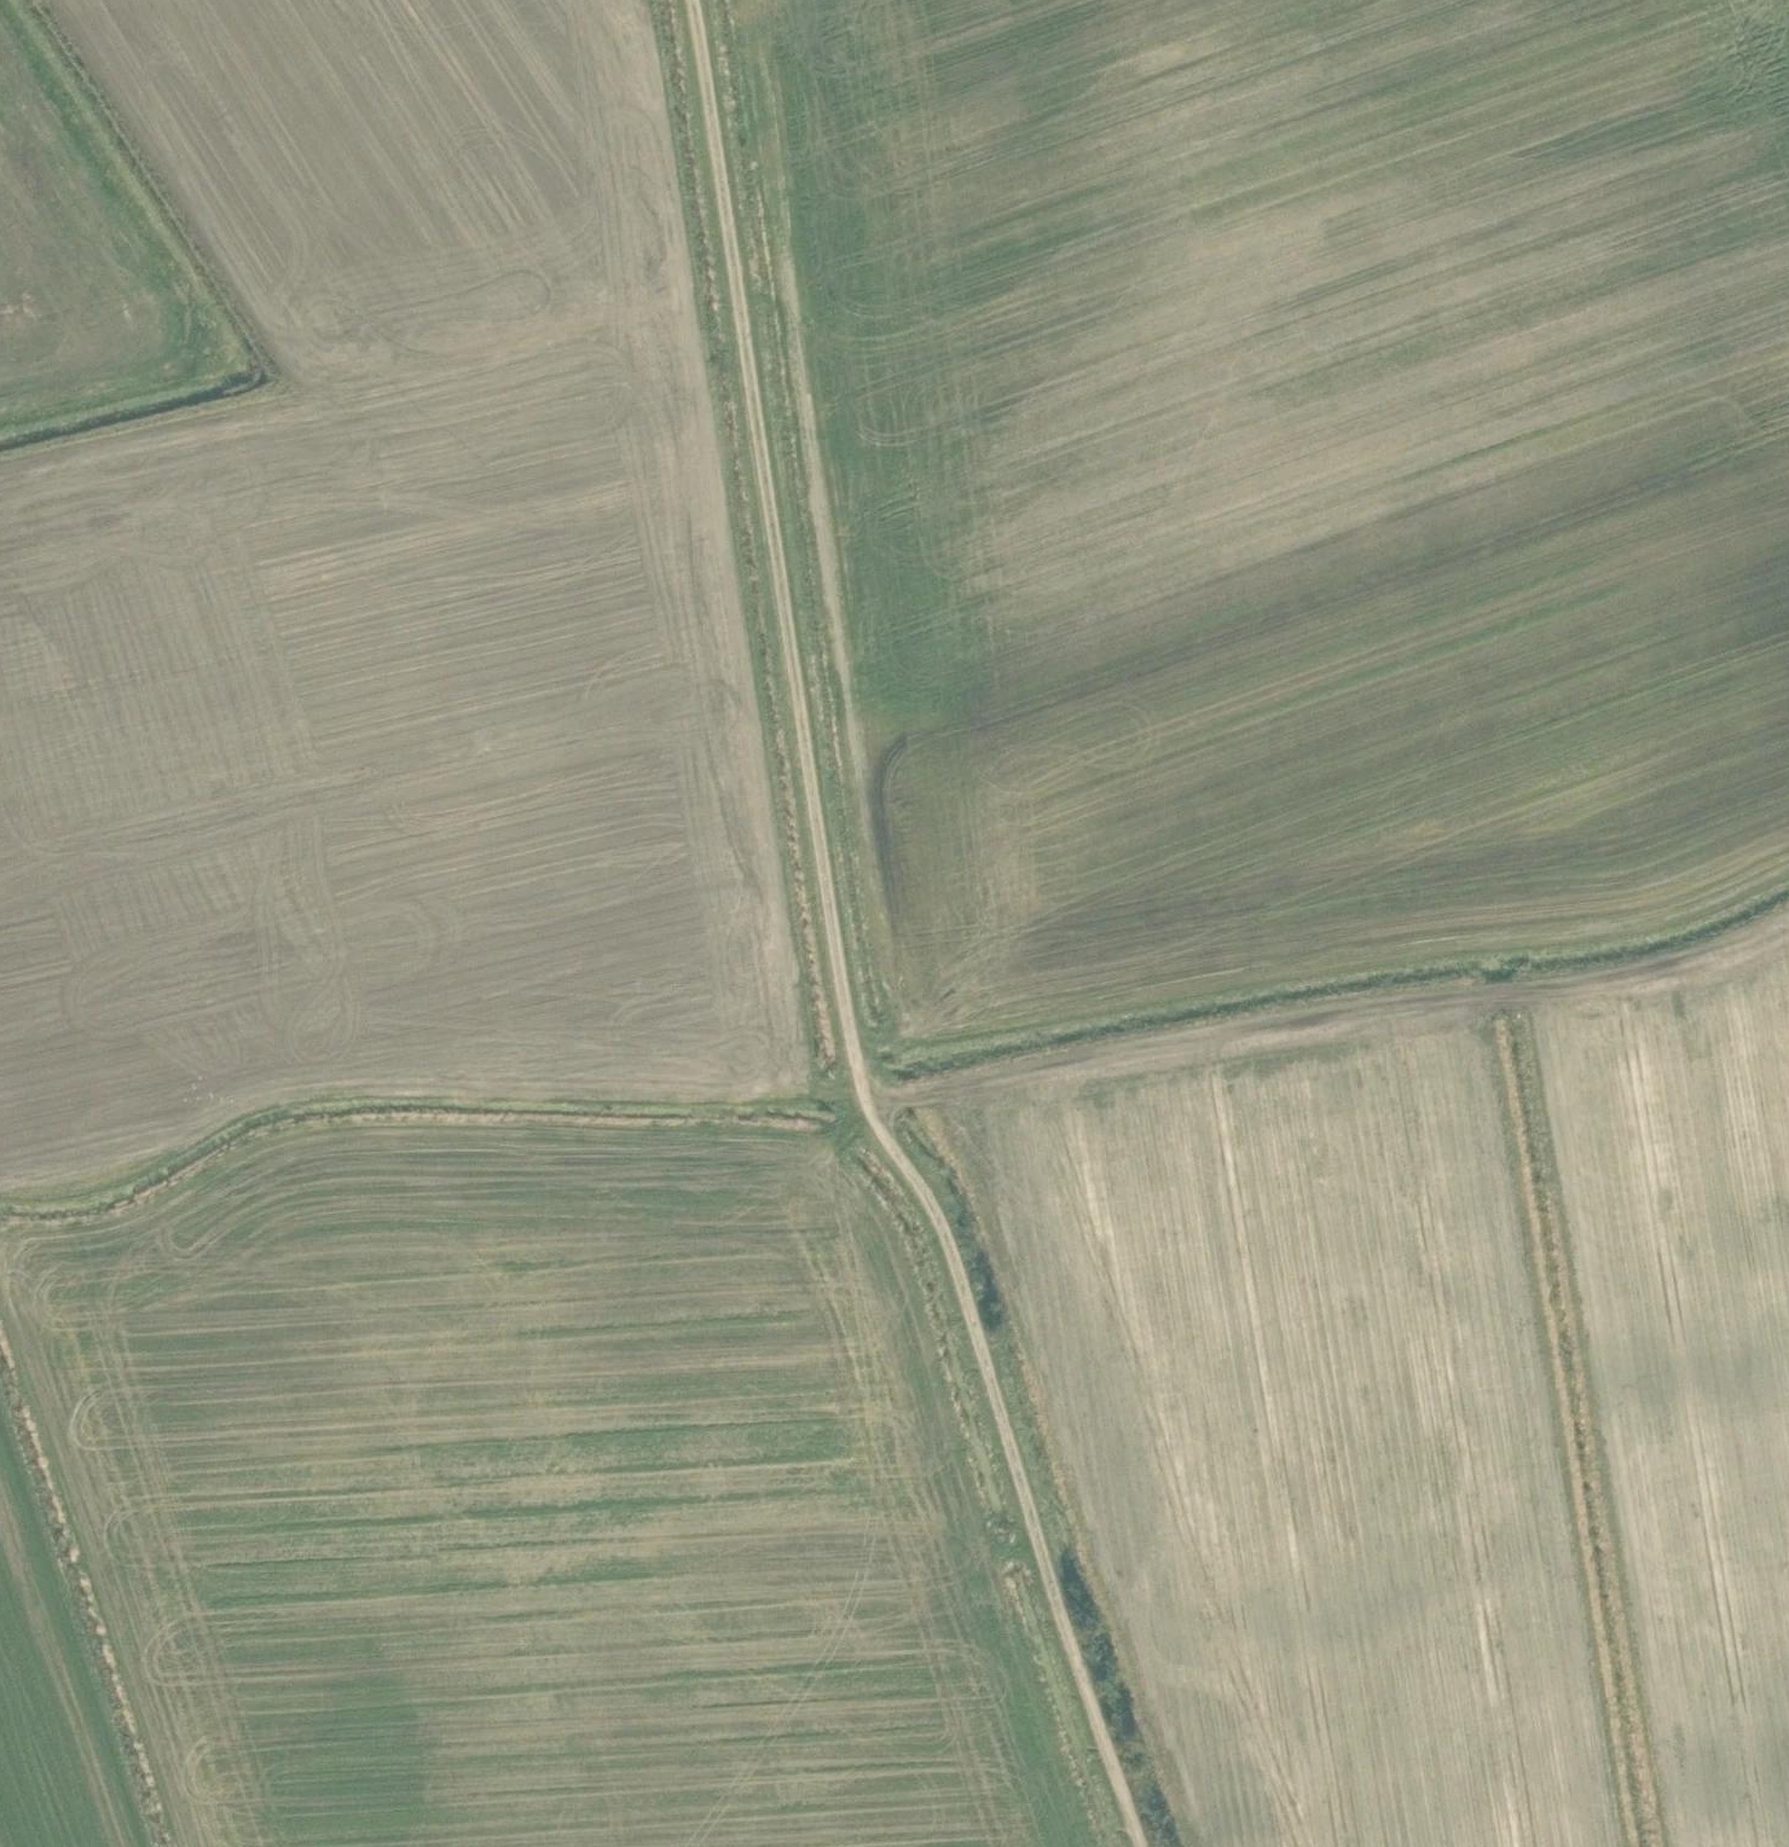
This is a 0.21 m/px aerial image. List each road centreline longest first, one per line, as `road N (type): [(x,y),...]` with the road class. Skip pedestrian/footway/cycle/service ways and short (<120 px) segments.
road 1 (track): [(1126,1846),(926,1260),(867,1153),(819,820),(665,0)]

